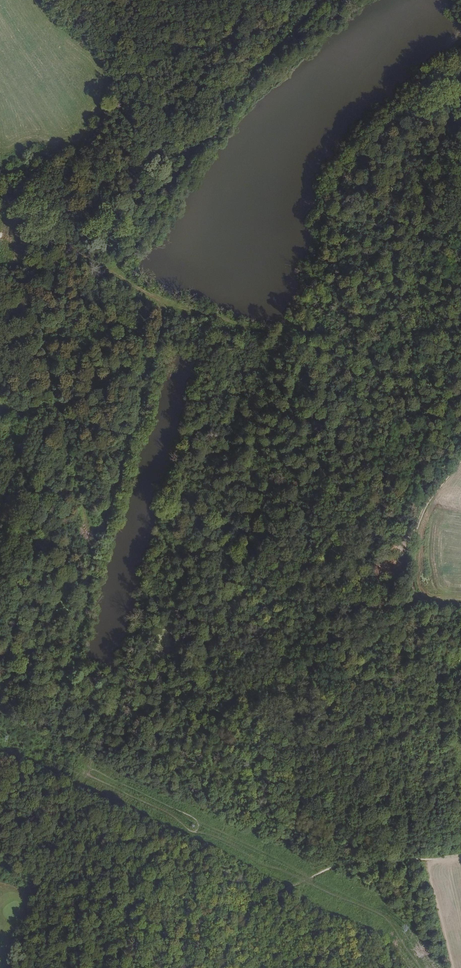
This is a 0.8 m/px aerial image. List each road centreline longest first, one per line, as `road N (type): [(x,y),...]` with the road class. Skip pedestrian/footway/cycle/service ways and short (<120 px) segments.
road 1 (track): [(460,461),(420,526),(415,598)]

